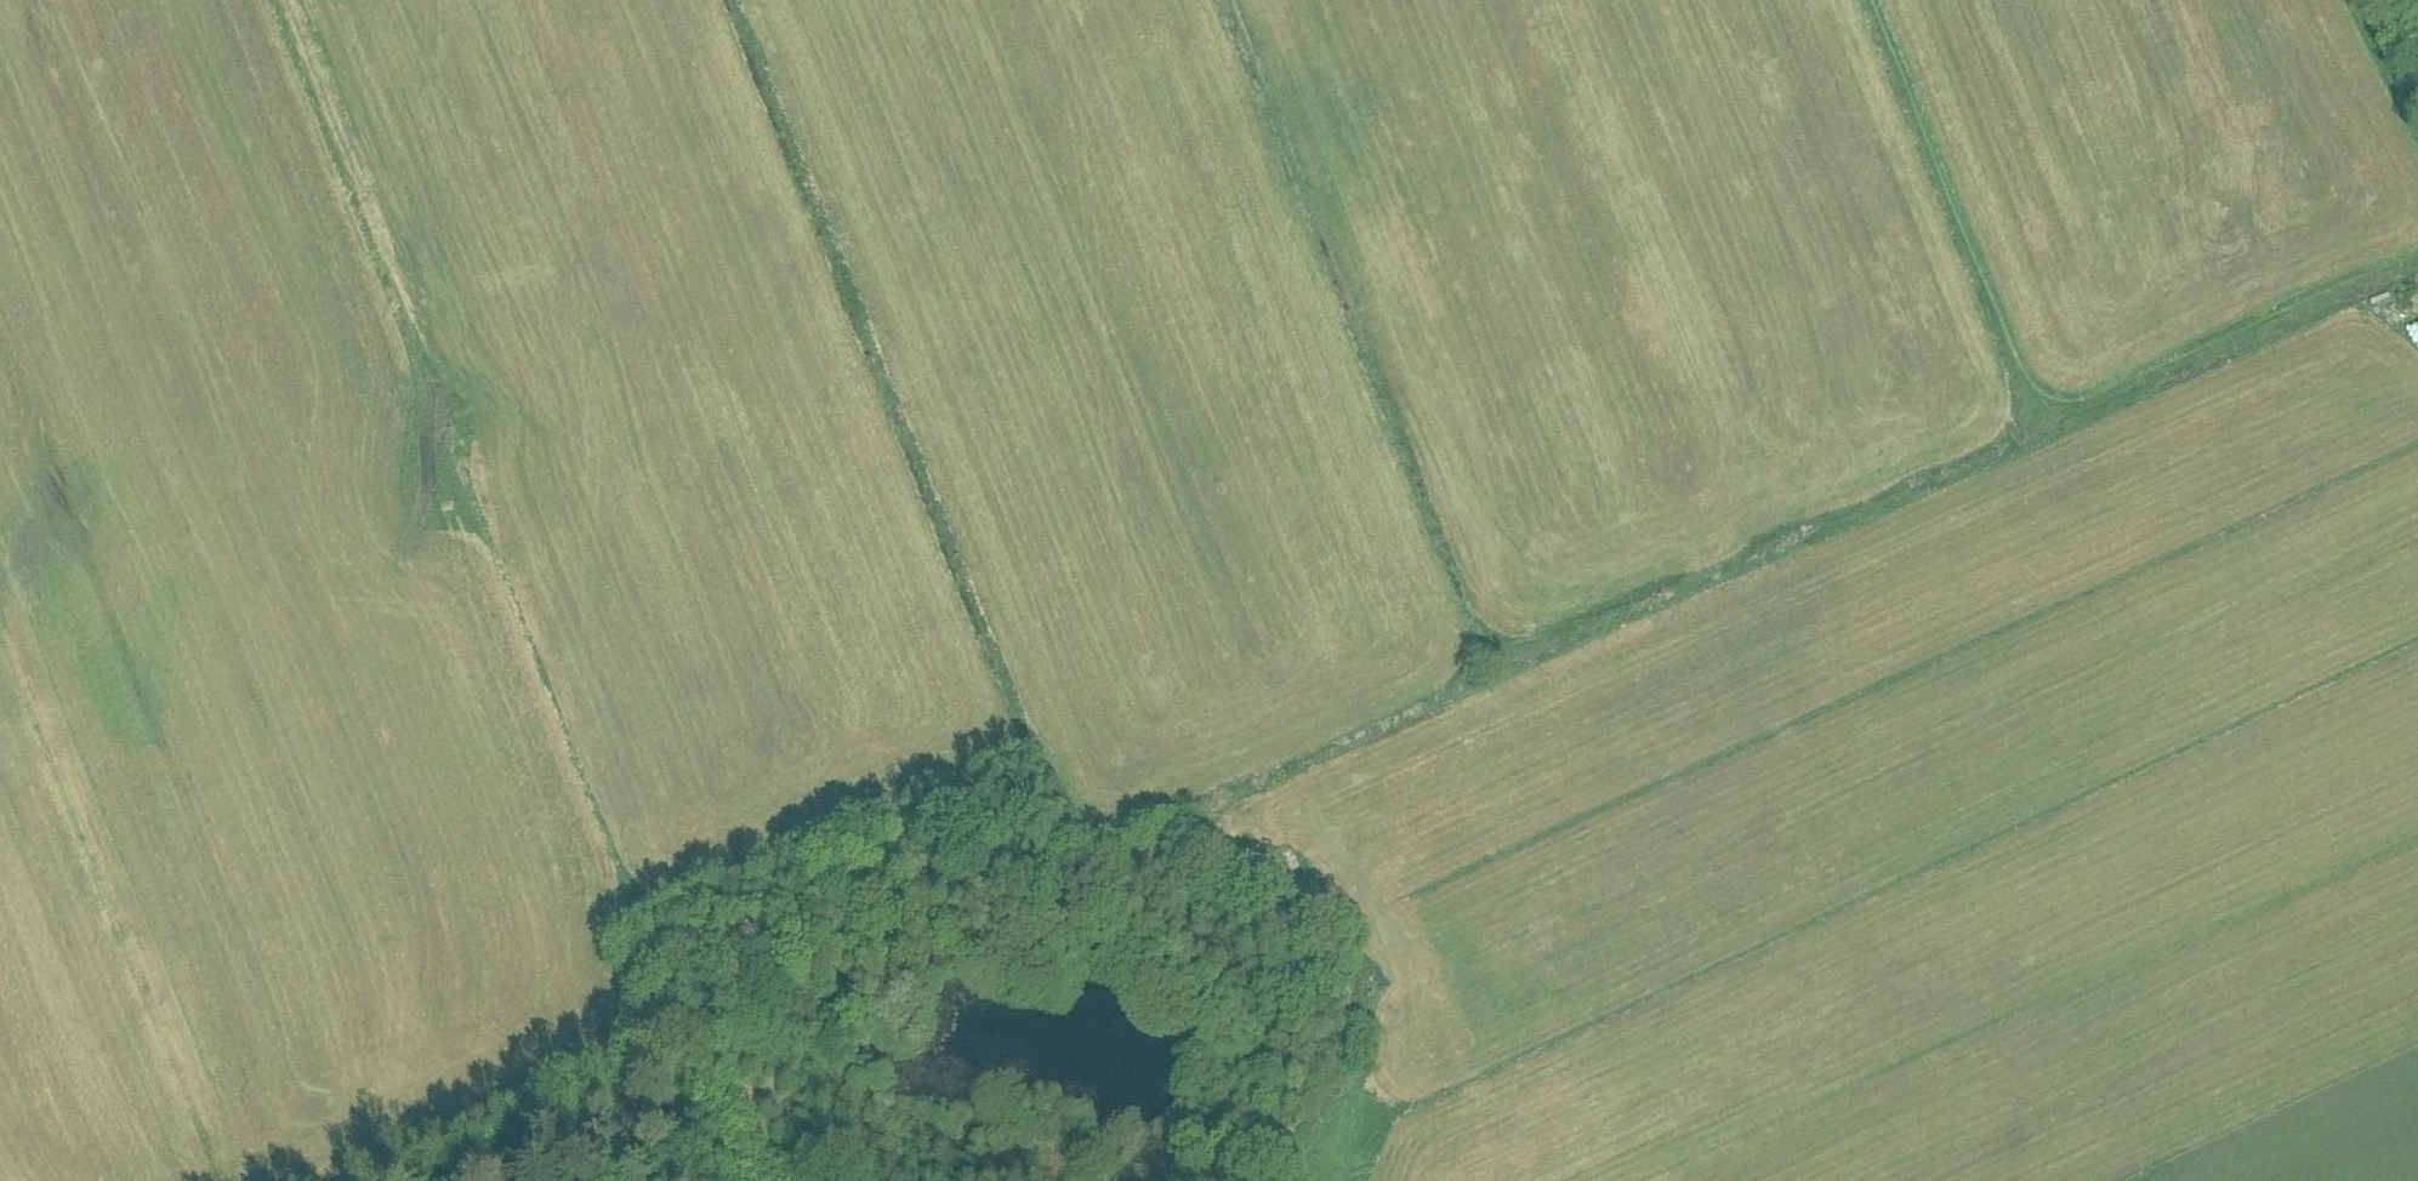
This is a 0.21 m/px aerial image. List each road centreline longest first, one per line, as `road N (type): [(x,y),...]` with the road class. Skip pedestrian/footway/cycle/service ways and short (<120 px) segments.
road 1 (track): [(759,1180),(629,931)]

